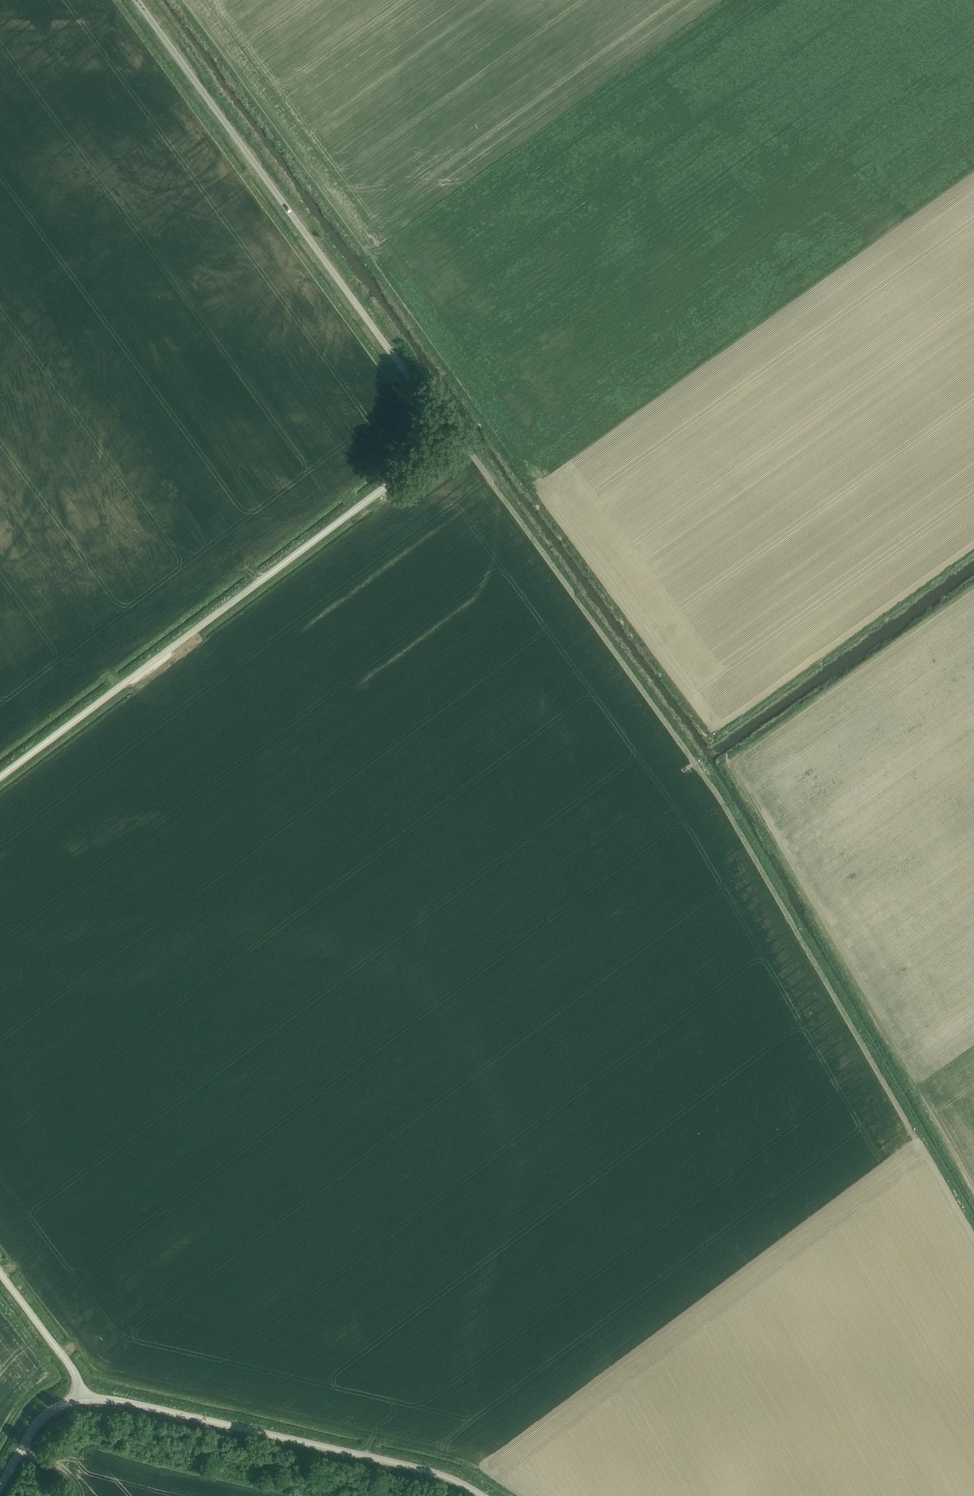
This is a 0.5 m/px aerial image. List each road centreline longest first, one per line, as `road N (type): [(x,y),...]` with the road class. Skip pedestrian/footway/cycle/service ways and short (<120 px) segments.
road 1 (unclassified): [(0,760),(402,467),(419,430),(406,385),(133,0)]
road 2 (unclassified): [(484,1495),(425,1469),(84,1398)]
road 3 (unclassified): [(84,1398),(0,1276)]
road 4 (unclassified): [(0,1486),(43,1415),(84,1398)]

